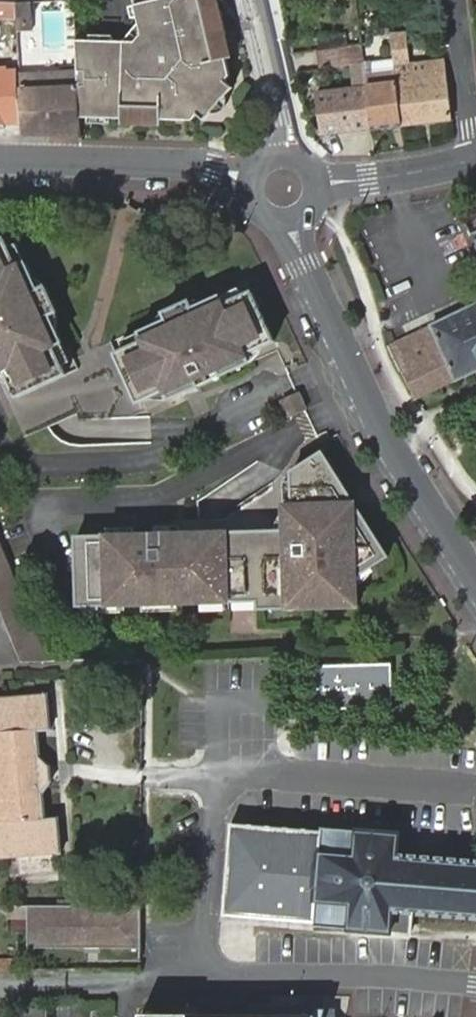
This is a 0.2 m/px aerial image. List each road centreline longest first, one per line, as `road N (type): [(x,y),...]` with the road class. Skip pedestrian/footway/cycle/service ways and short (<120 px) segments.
road 1 (tertiary): [(296,219),(384,429),(475,572)]
road 2 (tertiary): [(0,160),(198,165),(254,180)]
road 3 (residential): [(456,0),(474,163)]
road 4 (tertiary): [(316,186),(474,163)]
road 5 (residential): [(258,0),(287,157)]

